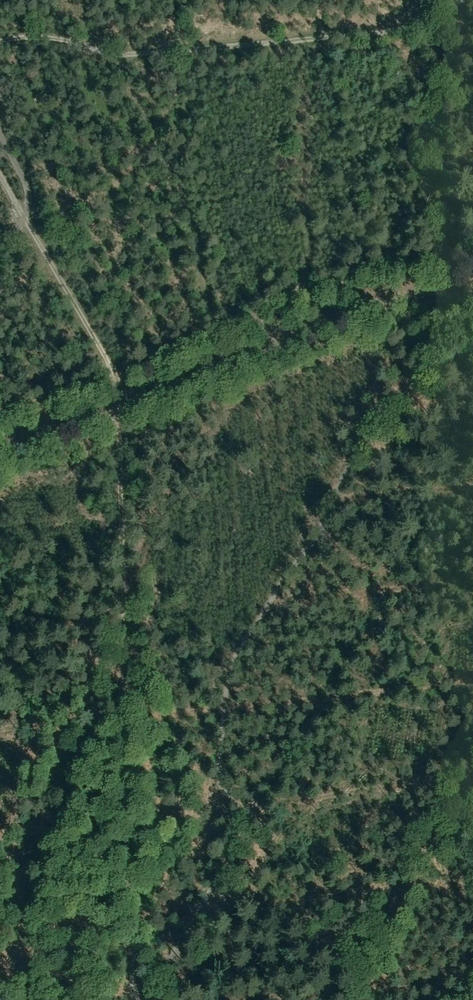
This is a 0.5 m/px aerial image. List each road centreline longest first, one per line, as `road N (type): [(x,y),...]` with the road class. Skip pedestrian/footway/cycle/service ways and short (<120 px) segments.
road 1 (track): [(472,291),(241,647),(220,755),(223,781),(249,822),(155,981),(129,999)]
road 2 (track): [(133,999),(114,412)]
road 3 (unclassified): [(472,297),(360,304),(320,316),(114,412),(0,452)]
road 4 (track): [(0,38),(54,32),(137,47),(409,19),(458,0)]
road 5 (track): [(250,349),(213,290),(170,122),(137,47)]
road 6 (track): [(0,178),(135,403)]
road 7 (track): [(0,242),(25,222),(29,201),(0,137)]

